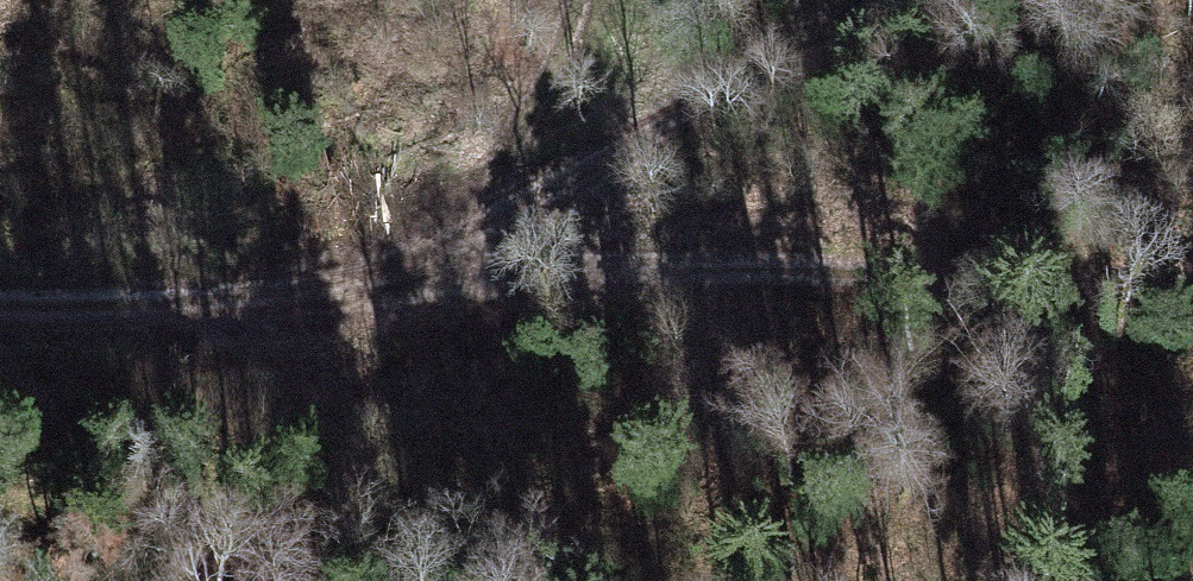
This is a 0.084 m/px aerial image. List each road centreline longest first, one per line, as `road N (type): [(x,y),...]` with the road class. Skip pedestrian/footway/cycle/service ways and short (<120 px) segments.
road 1 (track): [(961,0),(596,154),(462,228),(272,307),(194,312),(0,299)]
road 2 (track): [(272,307),(733,305),(1192,285)]

